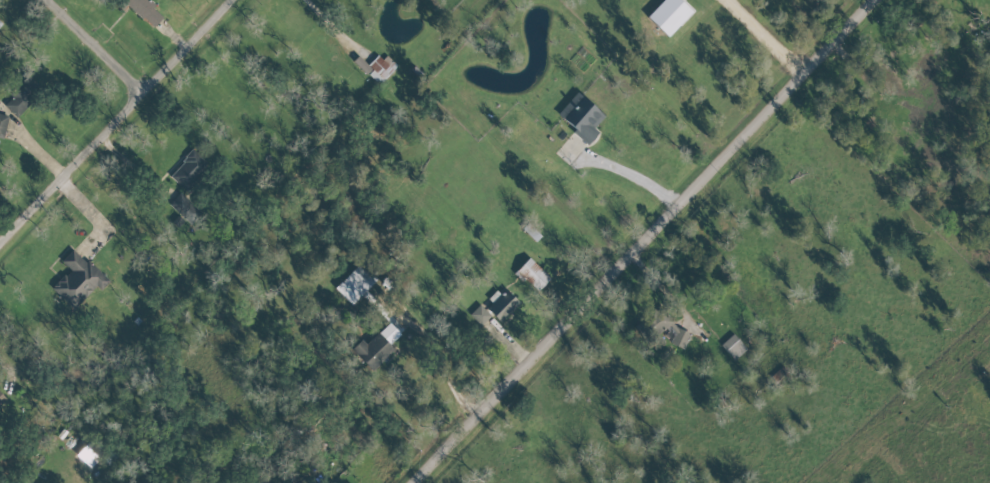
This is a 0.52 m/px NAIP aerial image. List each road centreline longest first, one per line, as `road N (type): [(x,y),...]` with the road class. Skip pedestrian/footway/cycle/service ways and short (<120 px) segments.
road 1 (residential): [(416,482),(875,0)]
road 2 (residential): [(239,0),(0,248)]
road 3 (residential): [(0,357),(67,440),(78,482)]
road 4 (residential): [(144,96),(44,0)]

